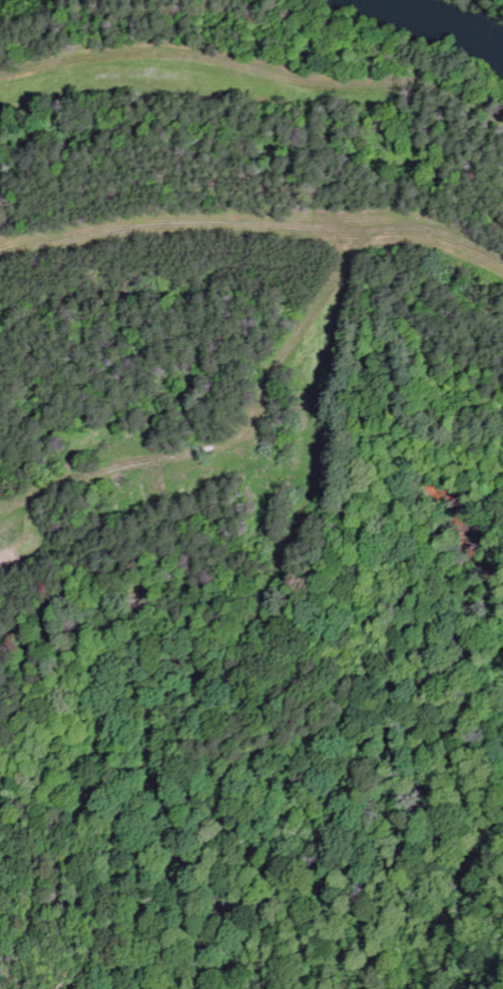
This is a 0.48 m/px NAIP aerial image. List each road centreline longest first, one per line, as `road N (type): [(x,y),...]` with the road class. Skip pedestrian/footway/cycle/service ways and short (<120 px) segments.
road 1 (track): [(0,257),(163,226),(351,233),(409,225),(502,259)]
road 2 (track): [(360,232),(354,260),(283,356),(251,424),(60,479),(0,507)]

